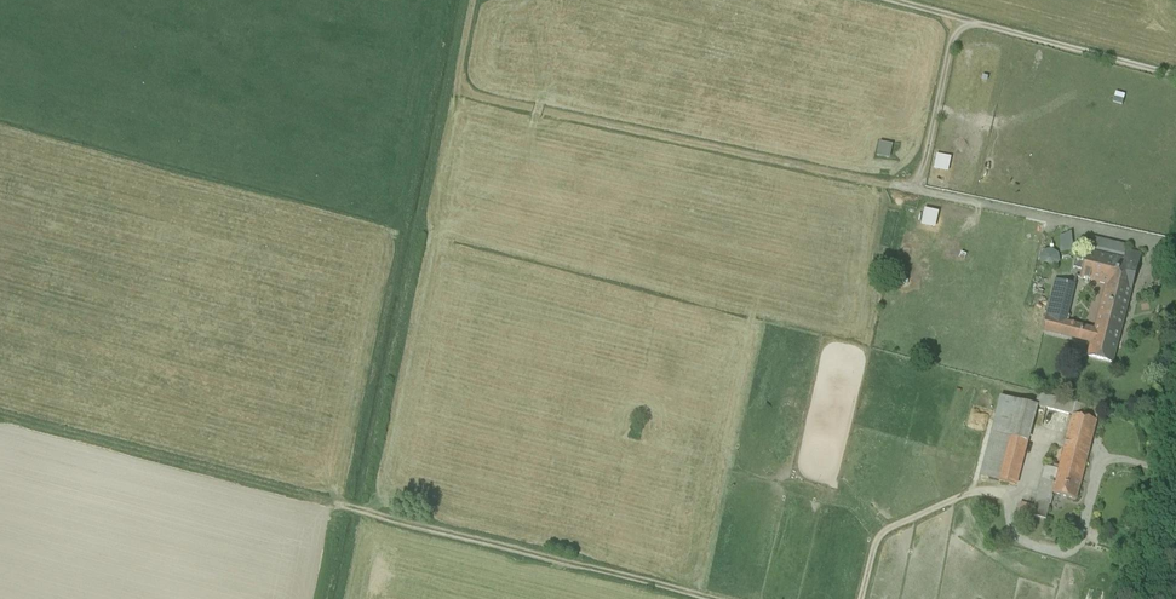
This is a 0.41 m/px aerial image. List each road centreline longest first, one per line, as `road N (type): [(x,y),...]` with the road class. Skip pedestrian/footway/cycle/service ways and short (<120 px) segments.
road 1 (track): [(1175,245),(464,97),(454,76),(471,0)]
road 2 (track): [(713,598),(0,418)]
road 3 (track): [(1175,74),(960,18)]
road 4 (track): [(960,18),(918,191)]
road 5 (track): [(977,489),(877,540),(861,598)]

